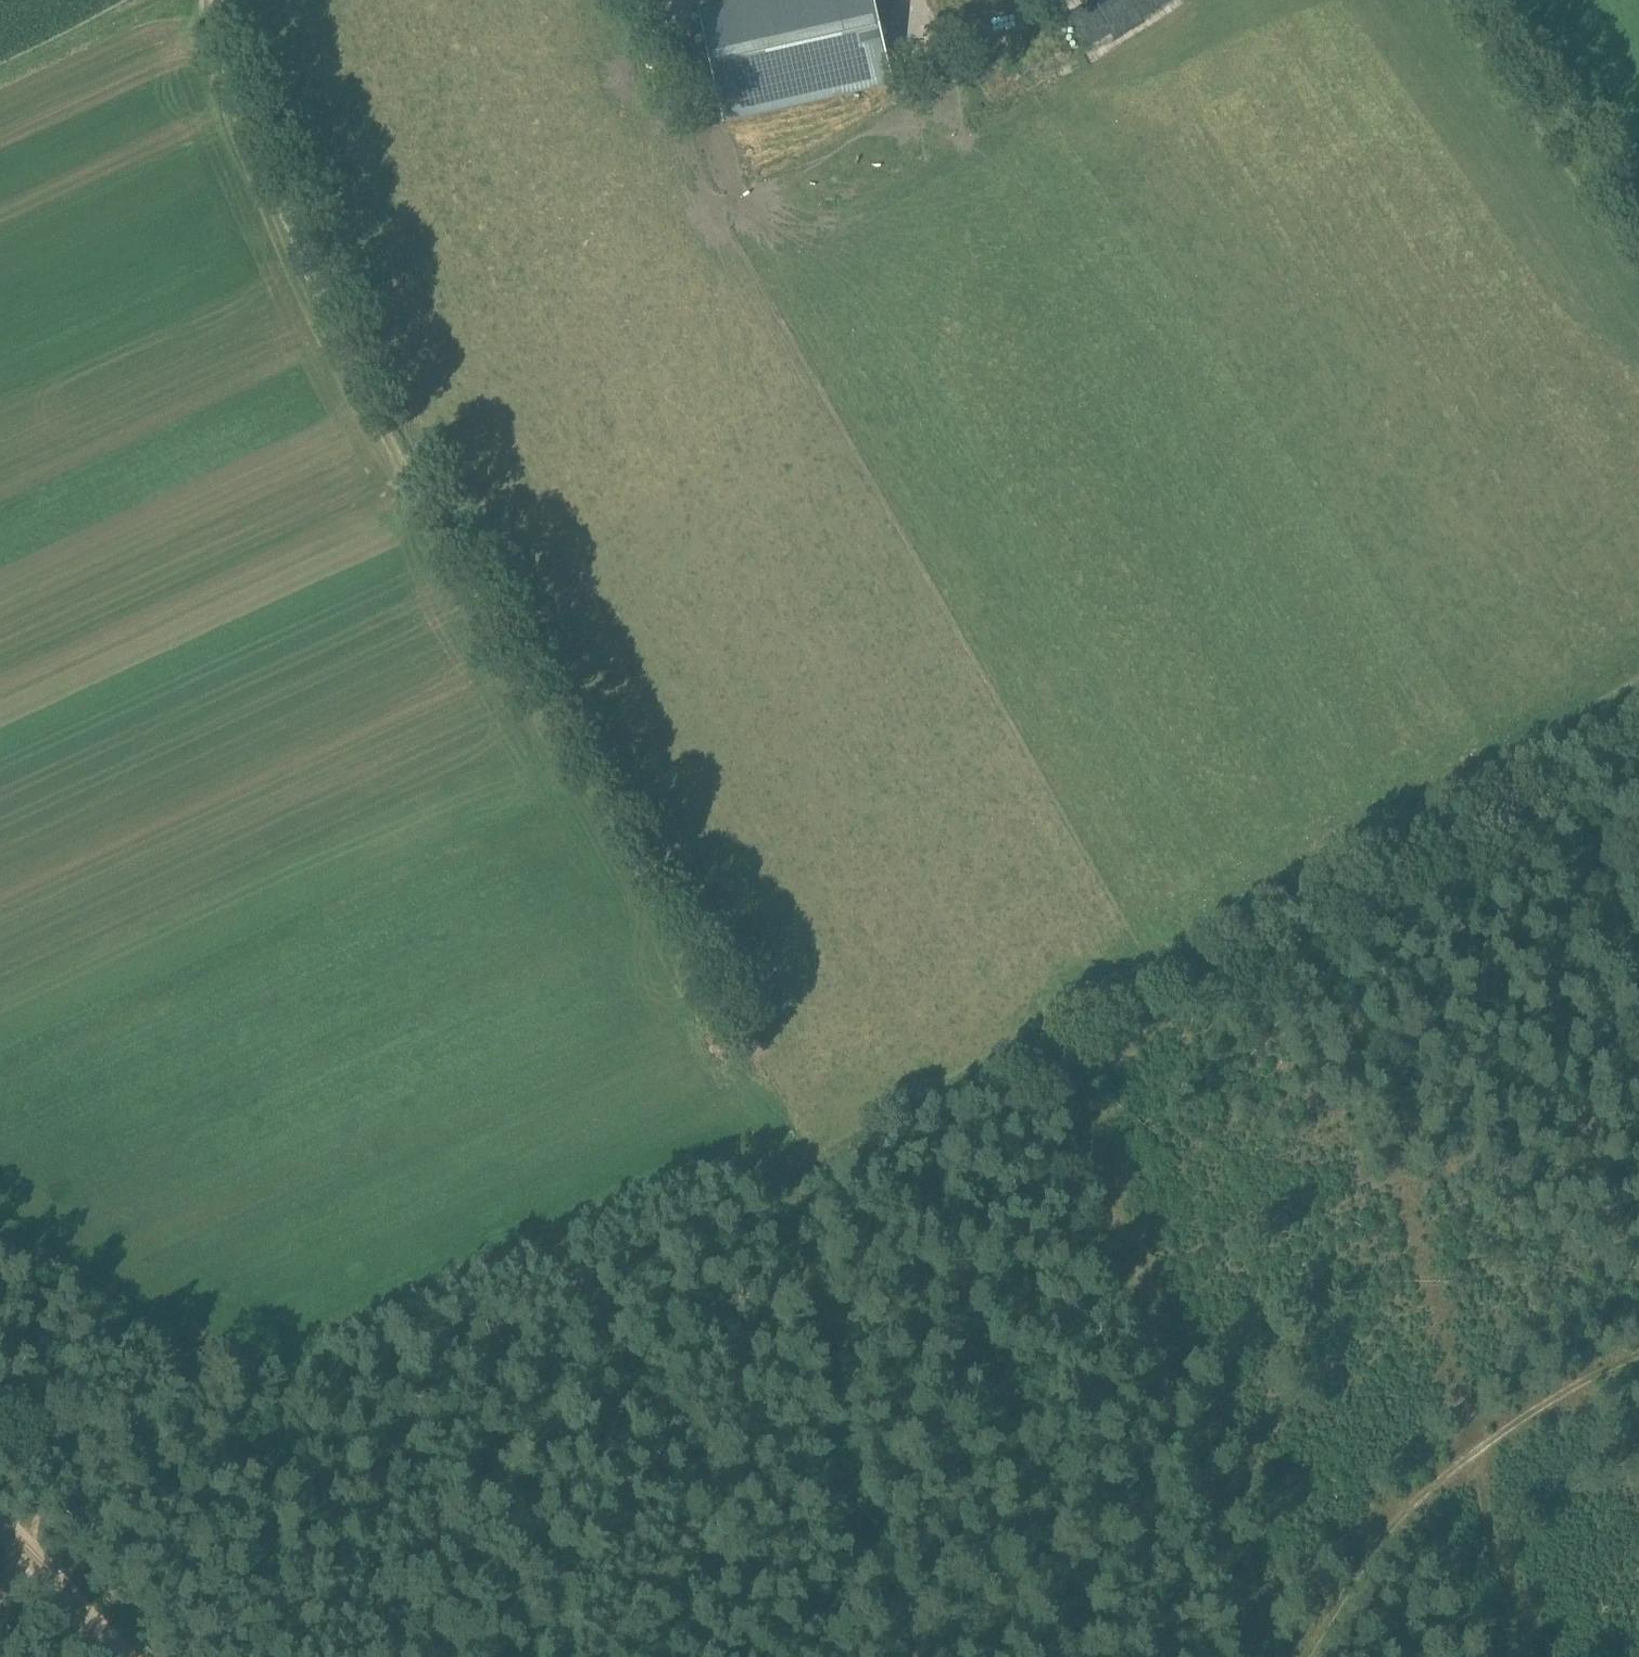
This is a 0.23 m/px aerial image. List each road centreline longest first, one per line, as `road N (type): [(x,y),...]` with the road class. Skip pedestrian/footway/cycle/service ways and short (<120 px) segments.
road 1 (track): [(1297,1656),(1449,1474),(1513,1417),(1638,1348)]
road 2 (track): [(1260,1656),(1153,1358)]
road 3 (track): [(1079,1656),(1007,1406)]

